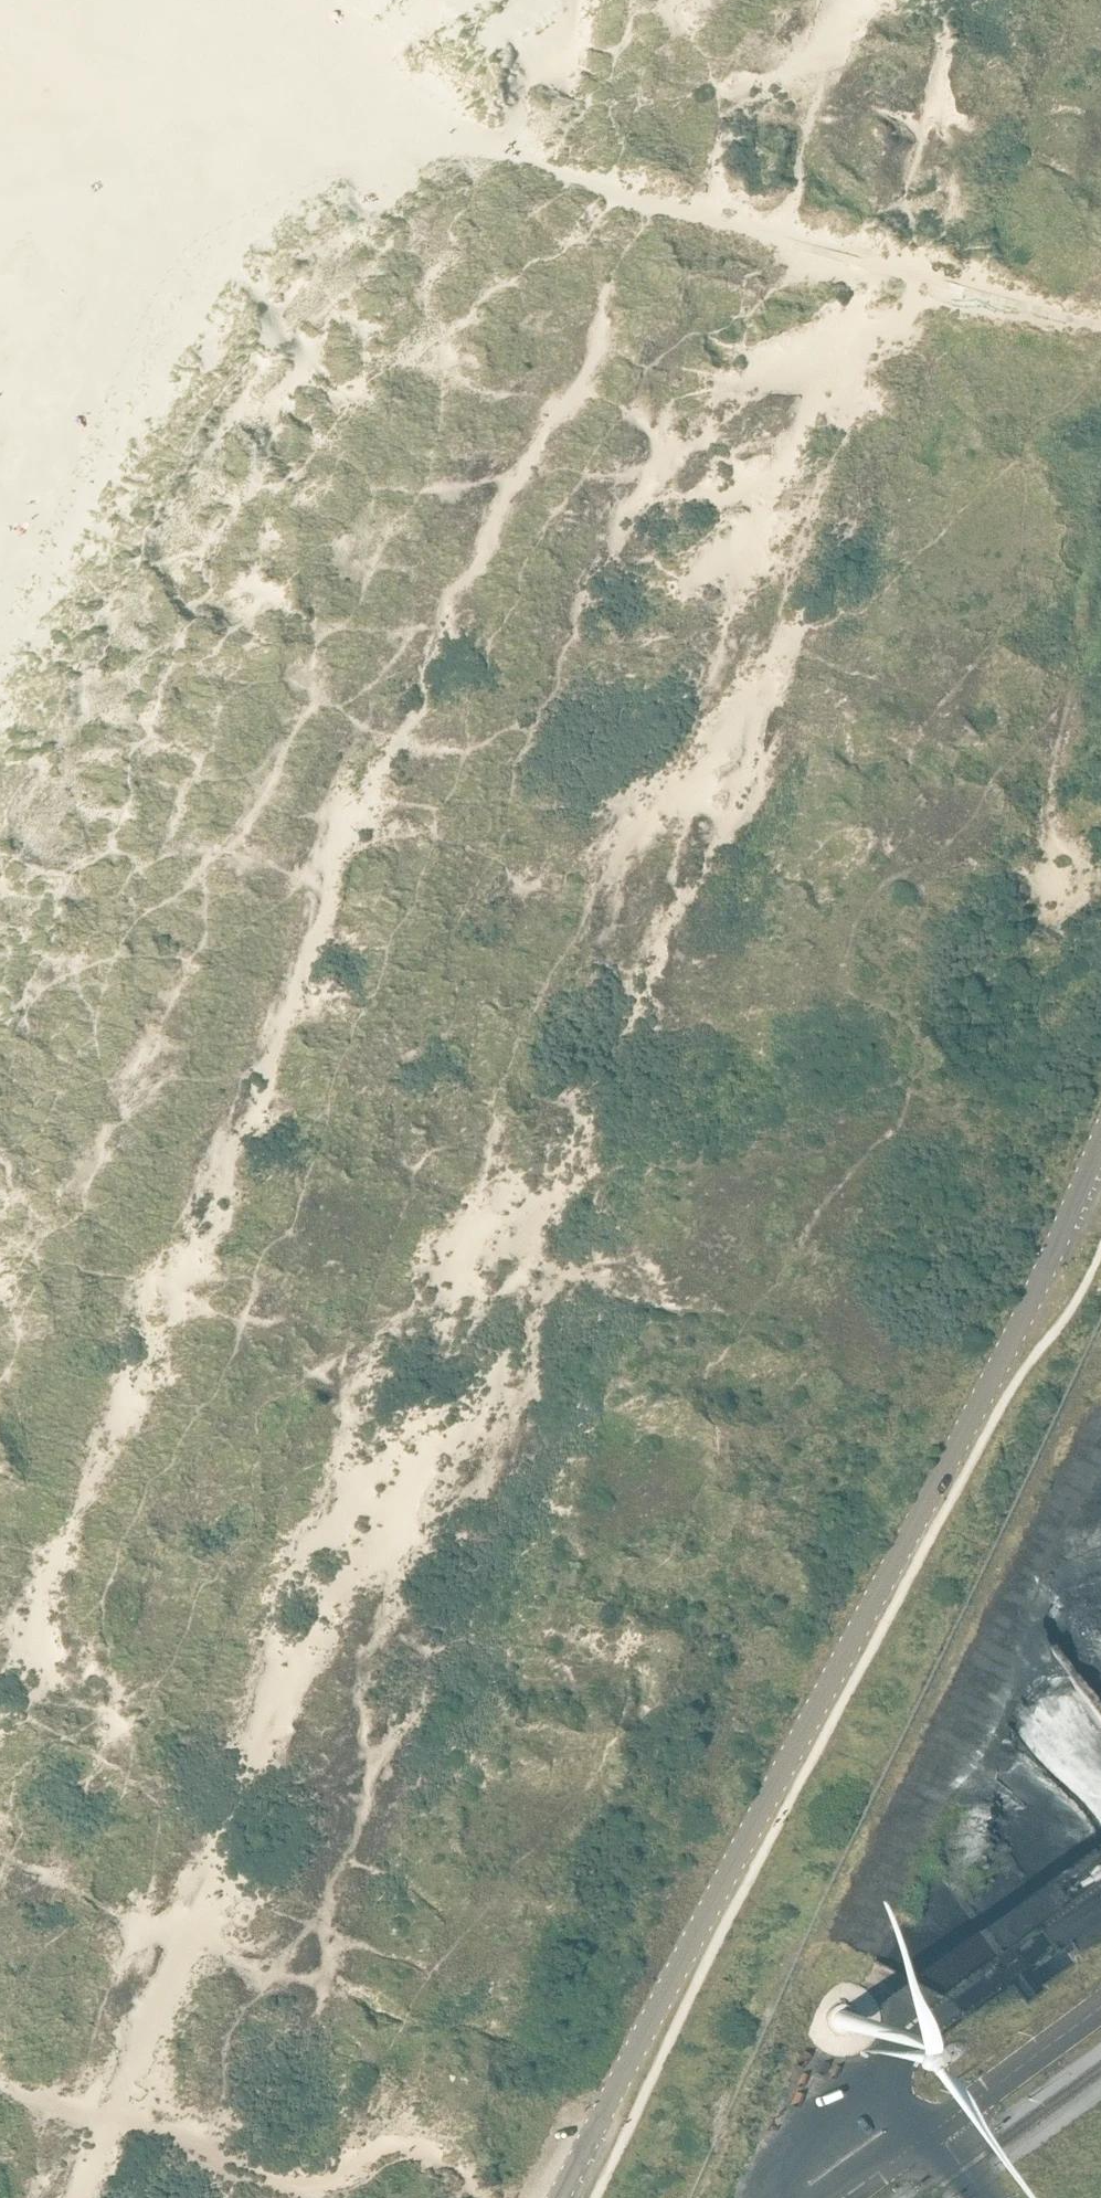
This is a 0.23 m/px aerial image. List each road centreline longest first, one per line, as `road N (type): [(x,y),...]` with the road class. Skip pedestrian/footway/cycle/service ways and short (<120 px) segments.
road 1 (unclassified): [(557,2197),(1034,1299),(1100,1139)]

